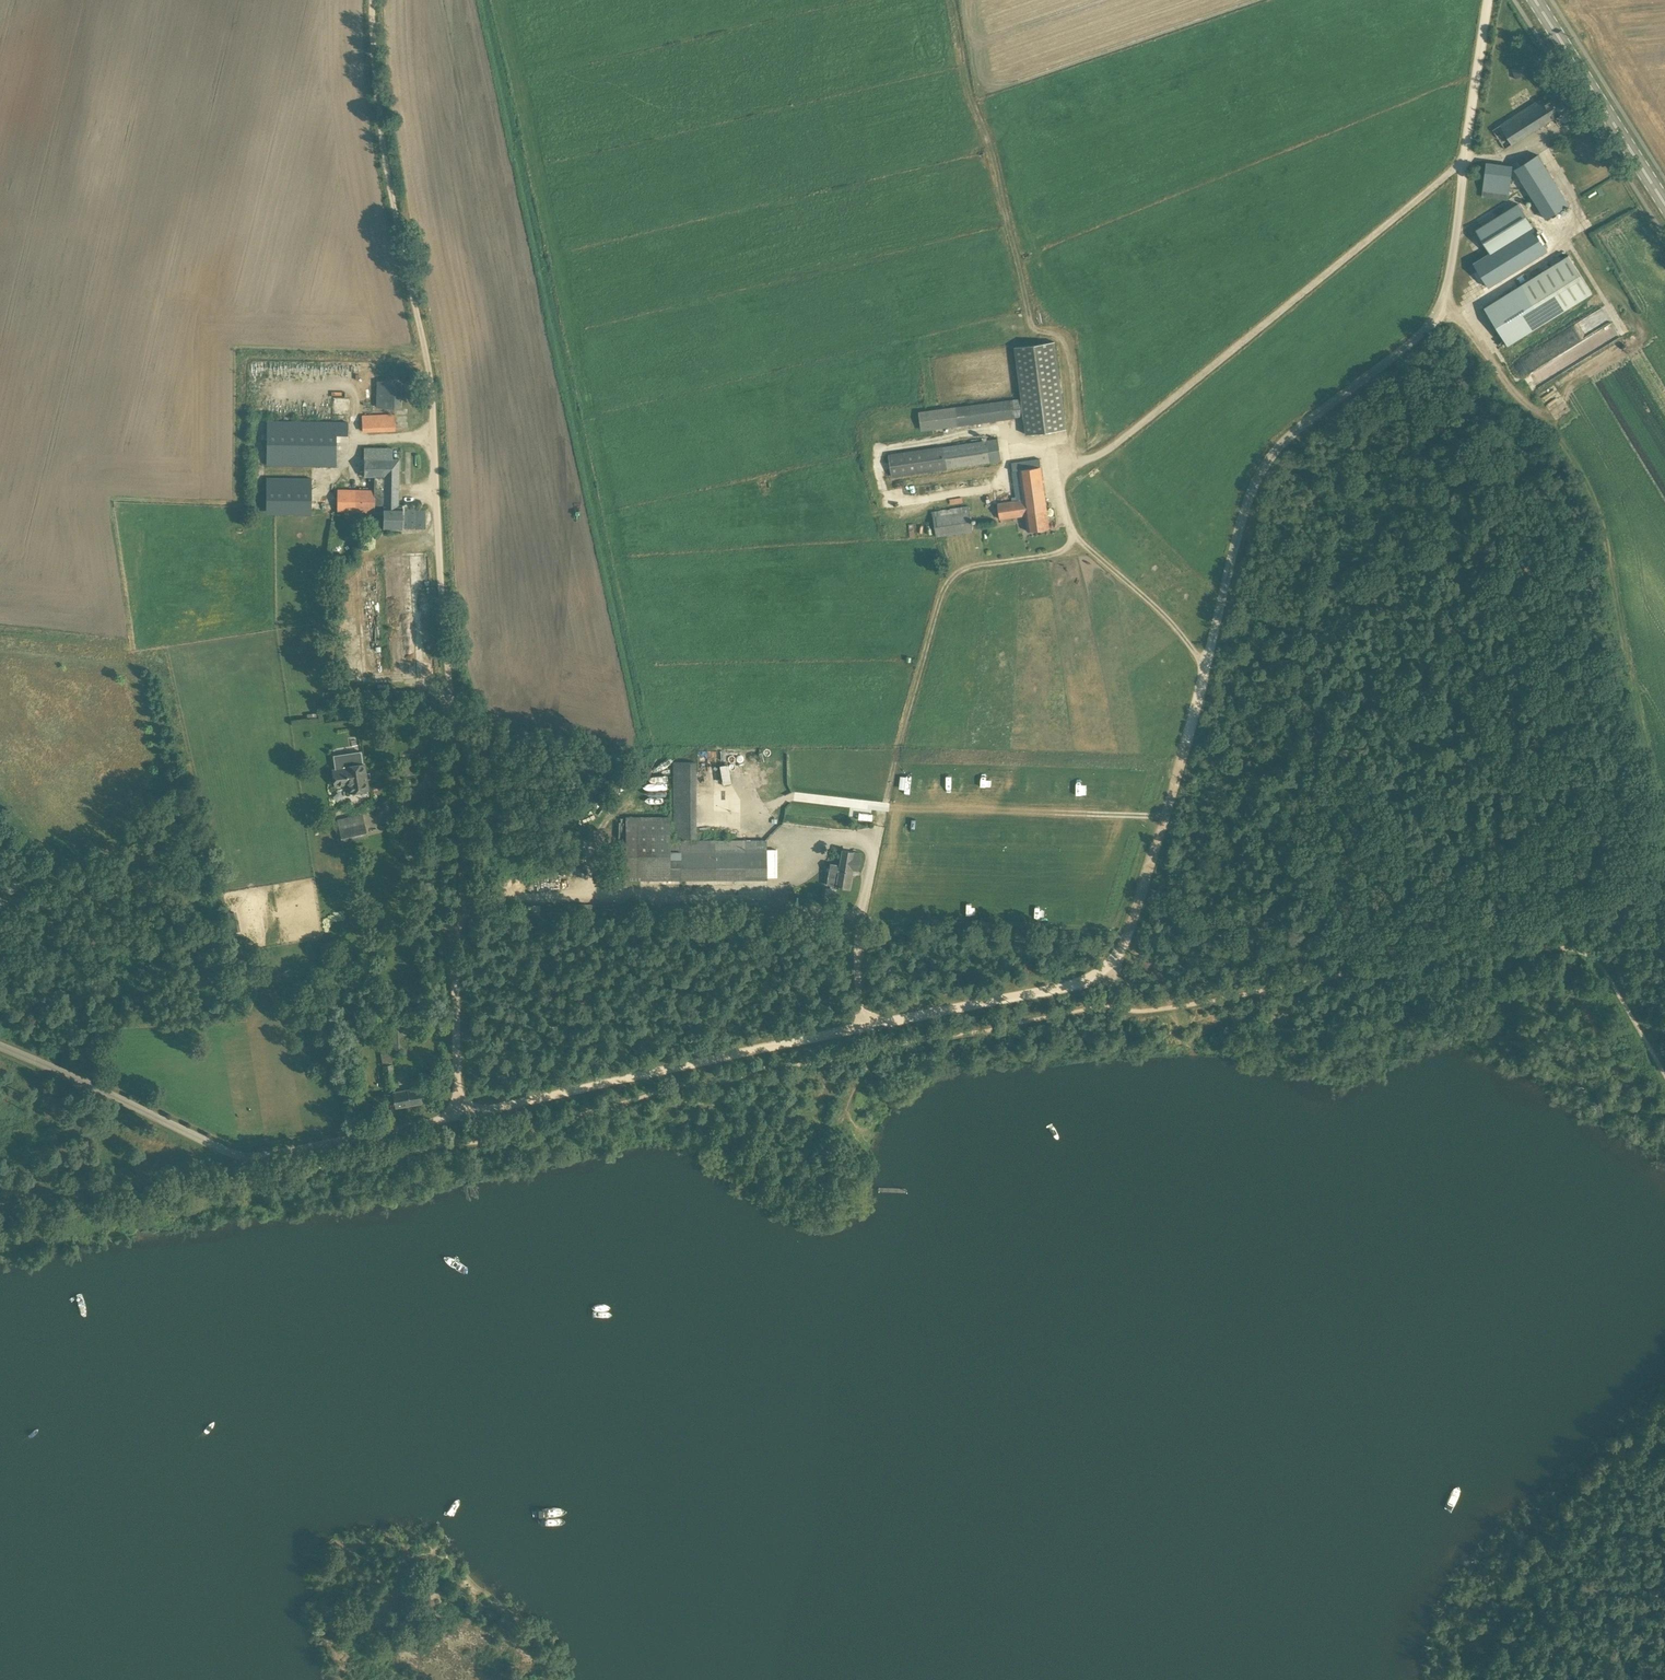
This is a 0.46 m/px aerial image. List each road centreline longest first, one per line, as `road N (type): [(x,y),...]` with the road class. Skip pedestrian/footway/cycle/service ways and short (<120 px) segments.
road 1 (track): [(456,1116),(1085,983),(1101,973),(1116,957),(1178,783),(1250,504),(1274,453),(1425,330),(1444,299),(1466,158)]
road 2 (unclassified): [(1489,0),(1466,158),(1080,464),(1062,499),(1070,548),(963,568),(948,584),(859,906),(867,1026)]
road 3 (track): [(456,1116),(460,841),(432,407),(382,105),(377,0)]
road 4 (unclassified): [(0,1046),(244,1157),(456,1116)]
road 5 (primary): [(1664,202),(1537,0)]
road 6 (track): [(1070,532),(1209,663)]

